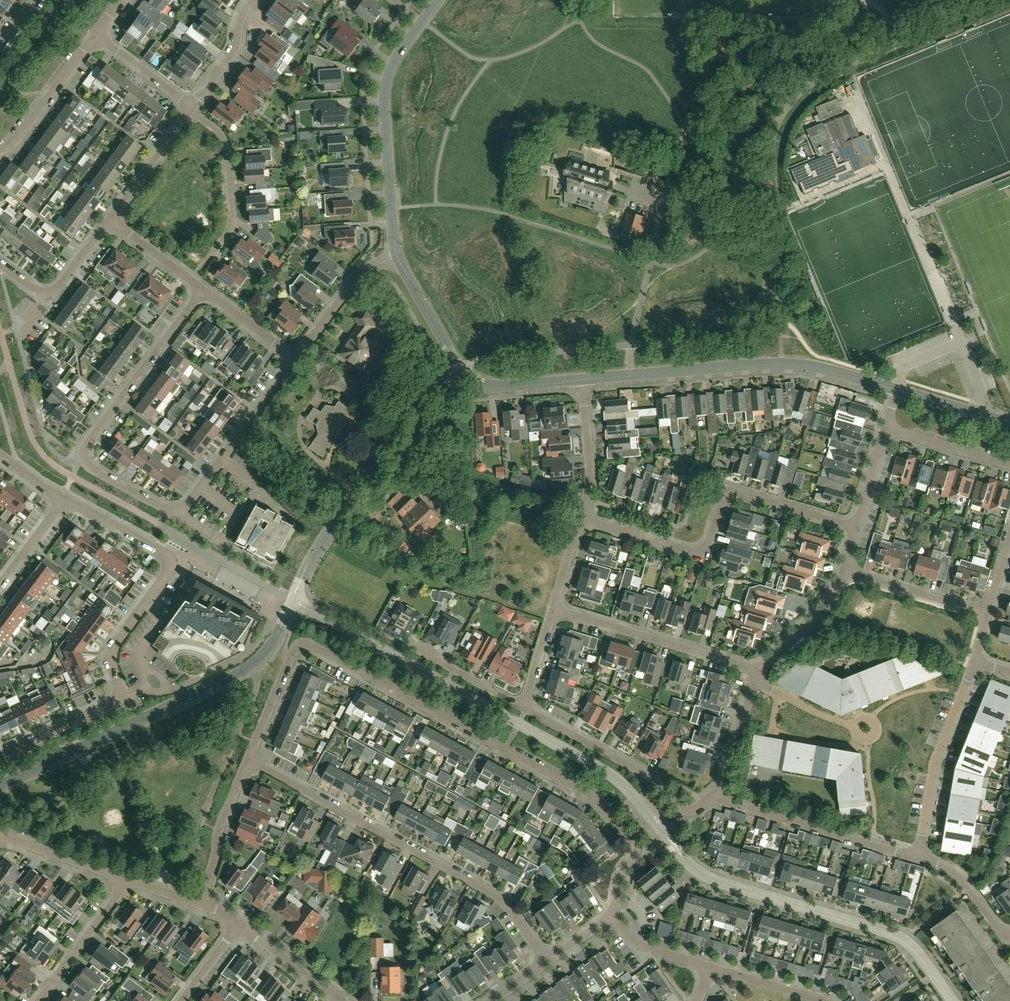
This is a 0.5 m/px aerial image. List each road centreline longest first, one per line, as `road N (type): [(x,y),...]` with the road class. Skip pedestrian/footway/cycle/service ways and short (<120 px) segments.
road 1 (unclassified): [(0,785),(266,653),(312,557),(418,401),(461,367)]
road 2 (residential): [(640,853),(596,799),(313,647),(296,652),(250,760)]
road 3 (residential): [(0,757),(115,702),(120,692),(111,655),(168,574),(159,550),(65,500)]
road 4 (residential): [(546,961),(487,889),(250,760)]
road 5 (residential): [(953,1000),(896,935),(719,883),(691,866),(664,834)]
road 6 (residential): [(856,529),(737,492),(722,501),(704,552),(581,519)]
road 7 (residential): [(182,511),(88,467),(82,456),(203,291)]
road 8 (tertiary): [(897,391),(782,363),(582,380)]
road 9 (tertiary): [(396,255),(386,81),(439,0)]
road 10 (residential): [(757,675),(553,609)]
road 11 (residential): [(719,792),(733,804),(918,859)]
road 12 (residential): [(974,661),(938,756),(918,859)]
road 13 (residential): [(191,281),(226,235),(232,208),(224,138),(191,111)]
road 14 (residential): [(687,811),(650,777),(522,707)]
road 15 (residential): [(182,511),(298,360)]
road 16 (residential): [(250,760),(218,831),(201,904)]
road 17 (residential): [(39,1000),(129,880)]
road 18 (residential): [(987,612),(844,569)]
road 19 (residential): [(0,151),(95,37)]
road 20 (residential): [(298,360),(365,269),(396,255)]
road 21 (residential): [(581,519),(591,476),(582,380)]
road 22 (residential): [(757,675),(833,603),(844,569)]
road 23 (residential): [(109,221),(191,111)]
road 24 (residential): [(0,837),(129,880)]
road 25 (tertiary): [(461,367),(396,255)]
road 26 (tertiary): [(582,380),(491,388),(461,367)]
road 27 (residential): [(1009,465),(887,428)]
road 28 (residential): [(239,924),(341,1000)]
road 29 (residential): [(194,108),(237,48),(256,0)]
road 30 (residential): [(719,792),(757,675)]
road 31 (residential): [(918,859),(957,875),(1009,936)]
road 32 (residential): [(194,108),(95,37)]

